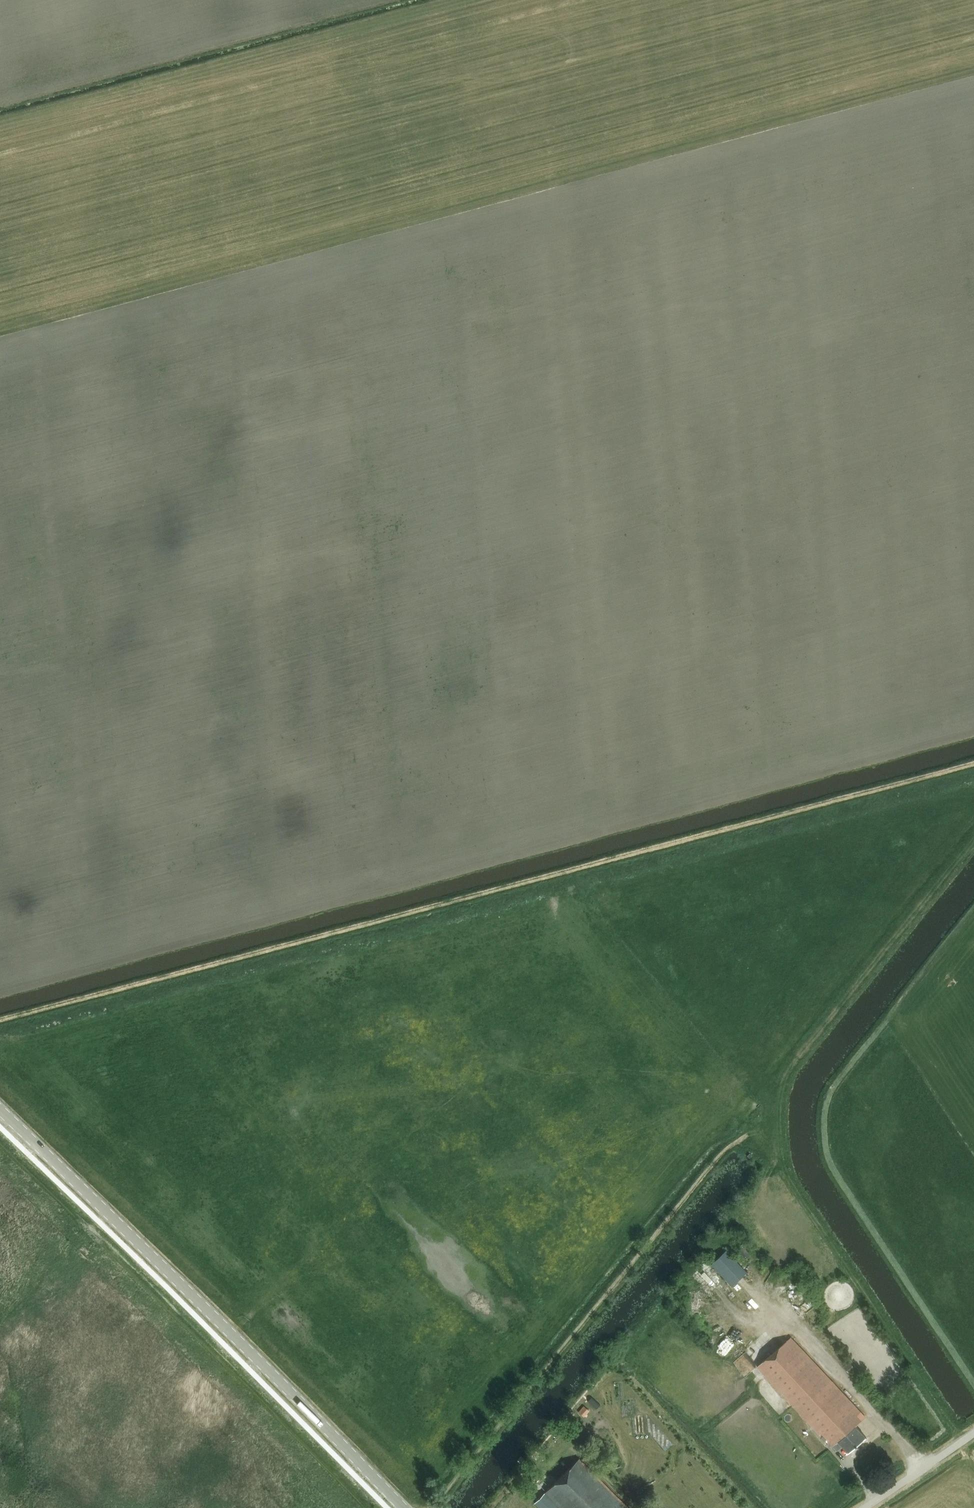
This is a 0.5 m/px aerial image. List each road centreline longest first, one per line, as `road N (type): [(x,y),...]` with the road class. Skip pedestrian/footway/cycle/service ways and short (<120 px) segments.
road 1 (secondary): [(404,1507),(0,1108)]
road 2 (unclassified): [(866,1507),(973,1434)]

